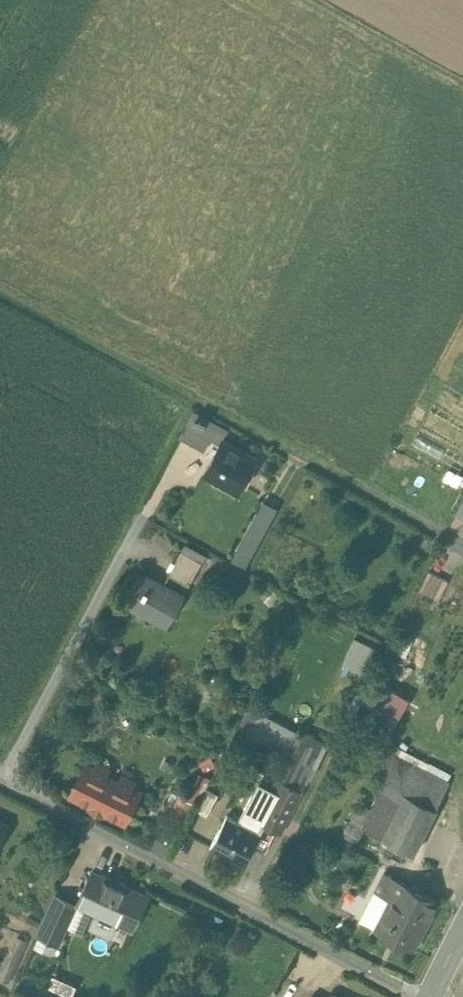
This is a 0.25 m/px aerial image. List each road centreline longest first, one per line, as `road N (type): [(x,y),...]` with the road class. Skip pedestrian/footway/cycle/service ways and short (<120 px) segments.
road 1 (residential): [(418,996),(0,780)]
road 2 (track): [(0,295),(380,500)]

